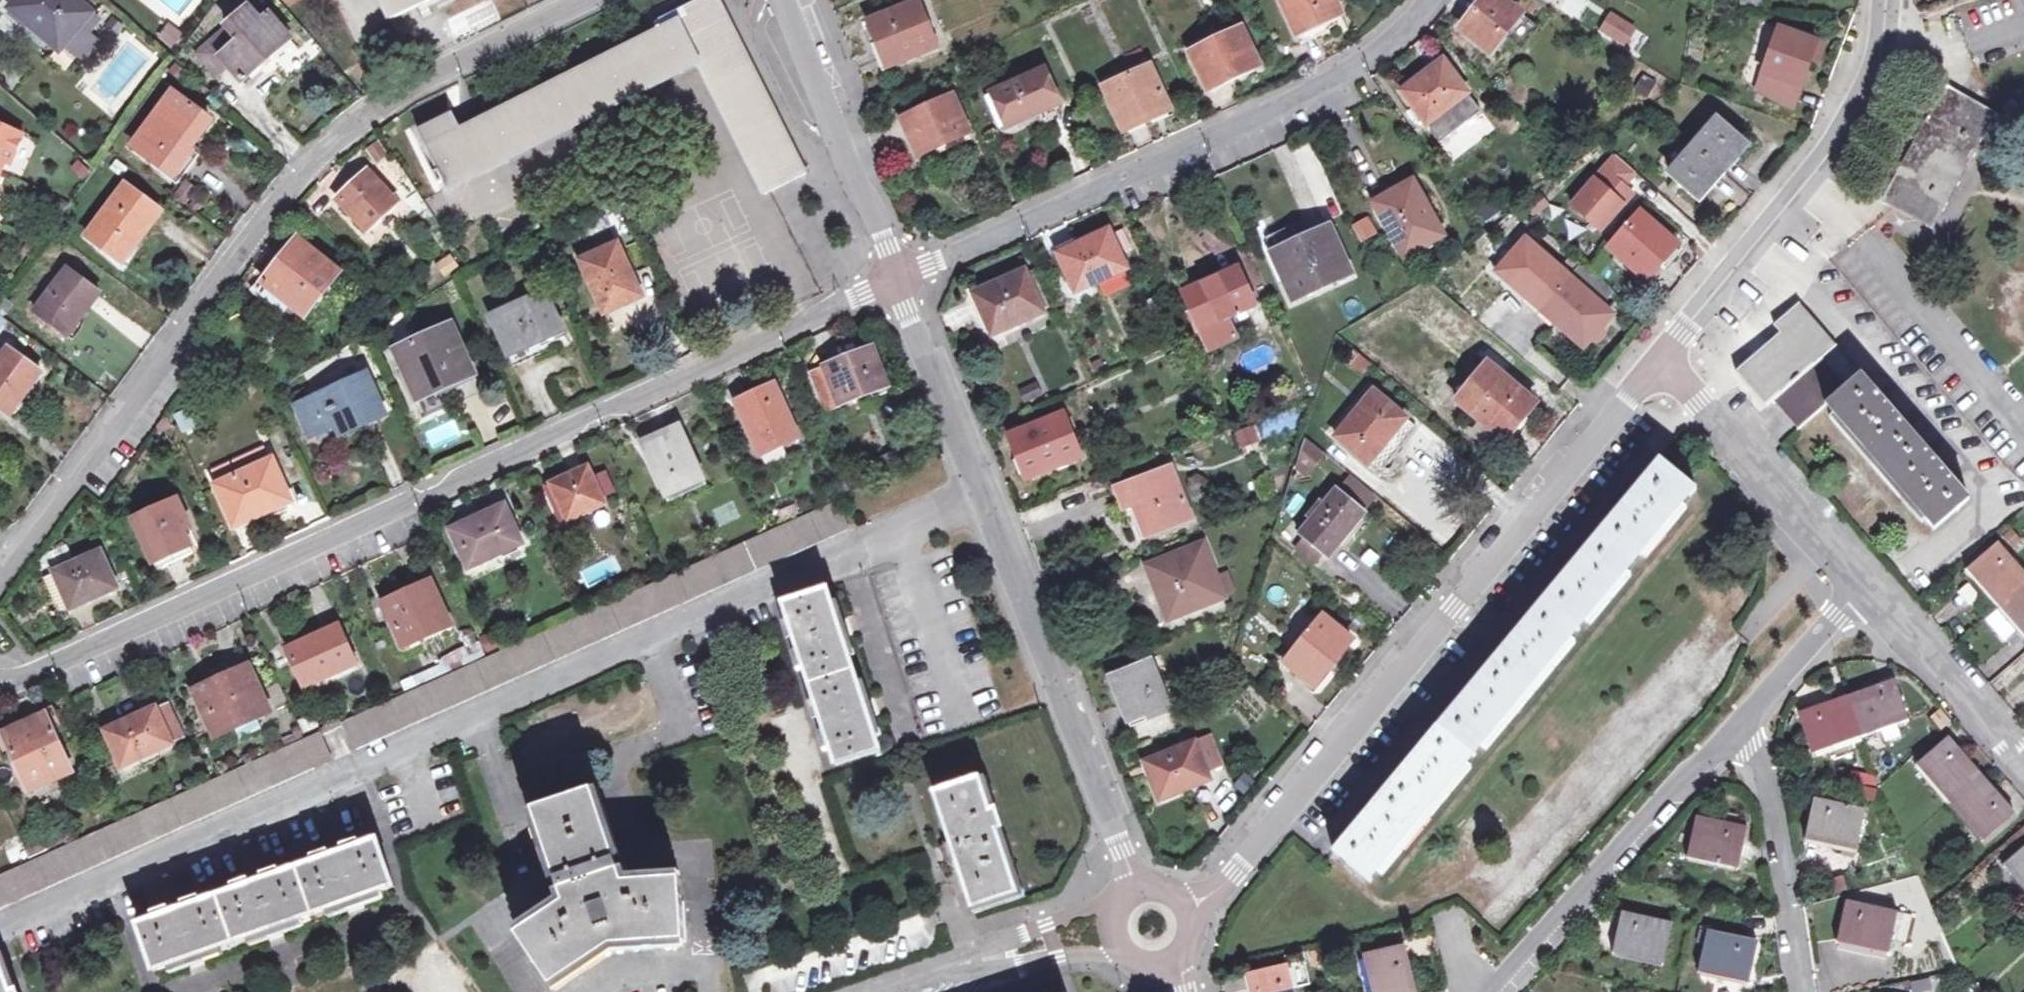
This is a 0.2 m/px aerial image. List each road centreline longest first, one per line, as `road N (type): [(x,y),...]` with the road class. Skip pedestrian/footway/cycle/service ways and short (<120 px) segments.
road 1 (residential): [(0,931),(993,492)]
road 2 (unclassified): [(902,269),(0,686)]
road 3 (unclassified): [(0,586),(326,148),(412,84),(584,0)]
road 4 (unclassified): [(1660,356),(1237,874),(1199,900)]
road 5 (residential): [(902,269),(1351,70),(1428,0)]
road 6 (unclassified): [(1886,0),(1874,89),(1660,356)]
road 7 (tertiary): [(993,492),(1142,878)]
road 8 (residential): [(1484,991),(1753,713)]
road 9 (residential): [(1867,581),(1660,356)]
road 10 (tertiary): [(796,0),(902,269)]
road 11 (residential): [(1805,991),(1753,713)]
road 12 (tertiary): [(902,269),(993,492)]
road 13 (residential): [(2023,747),(1867,581)]
road 14 (unclassified): [(913,991),(1113,928)]
road 15 (residential): [(1753,713),(1867,581)]

